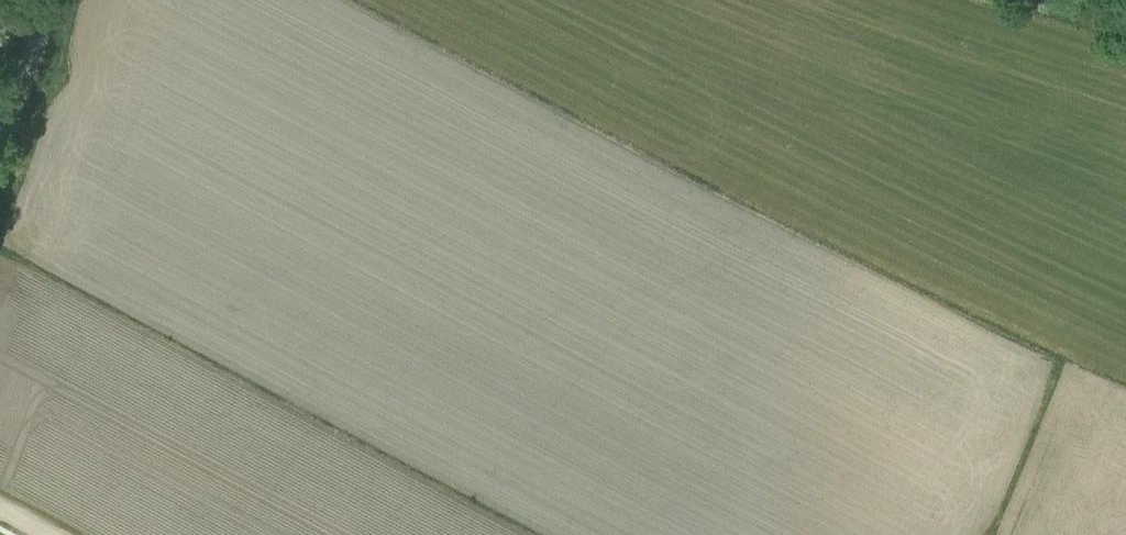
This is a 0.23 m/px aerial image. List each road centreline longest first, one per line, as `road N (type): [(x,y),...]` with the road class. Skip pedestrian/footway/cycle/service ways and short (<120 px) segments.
road 1 (unclassified): [(0,132),(43,0)]

